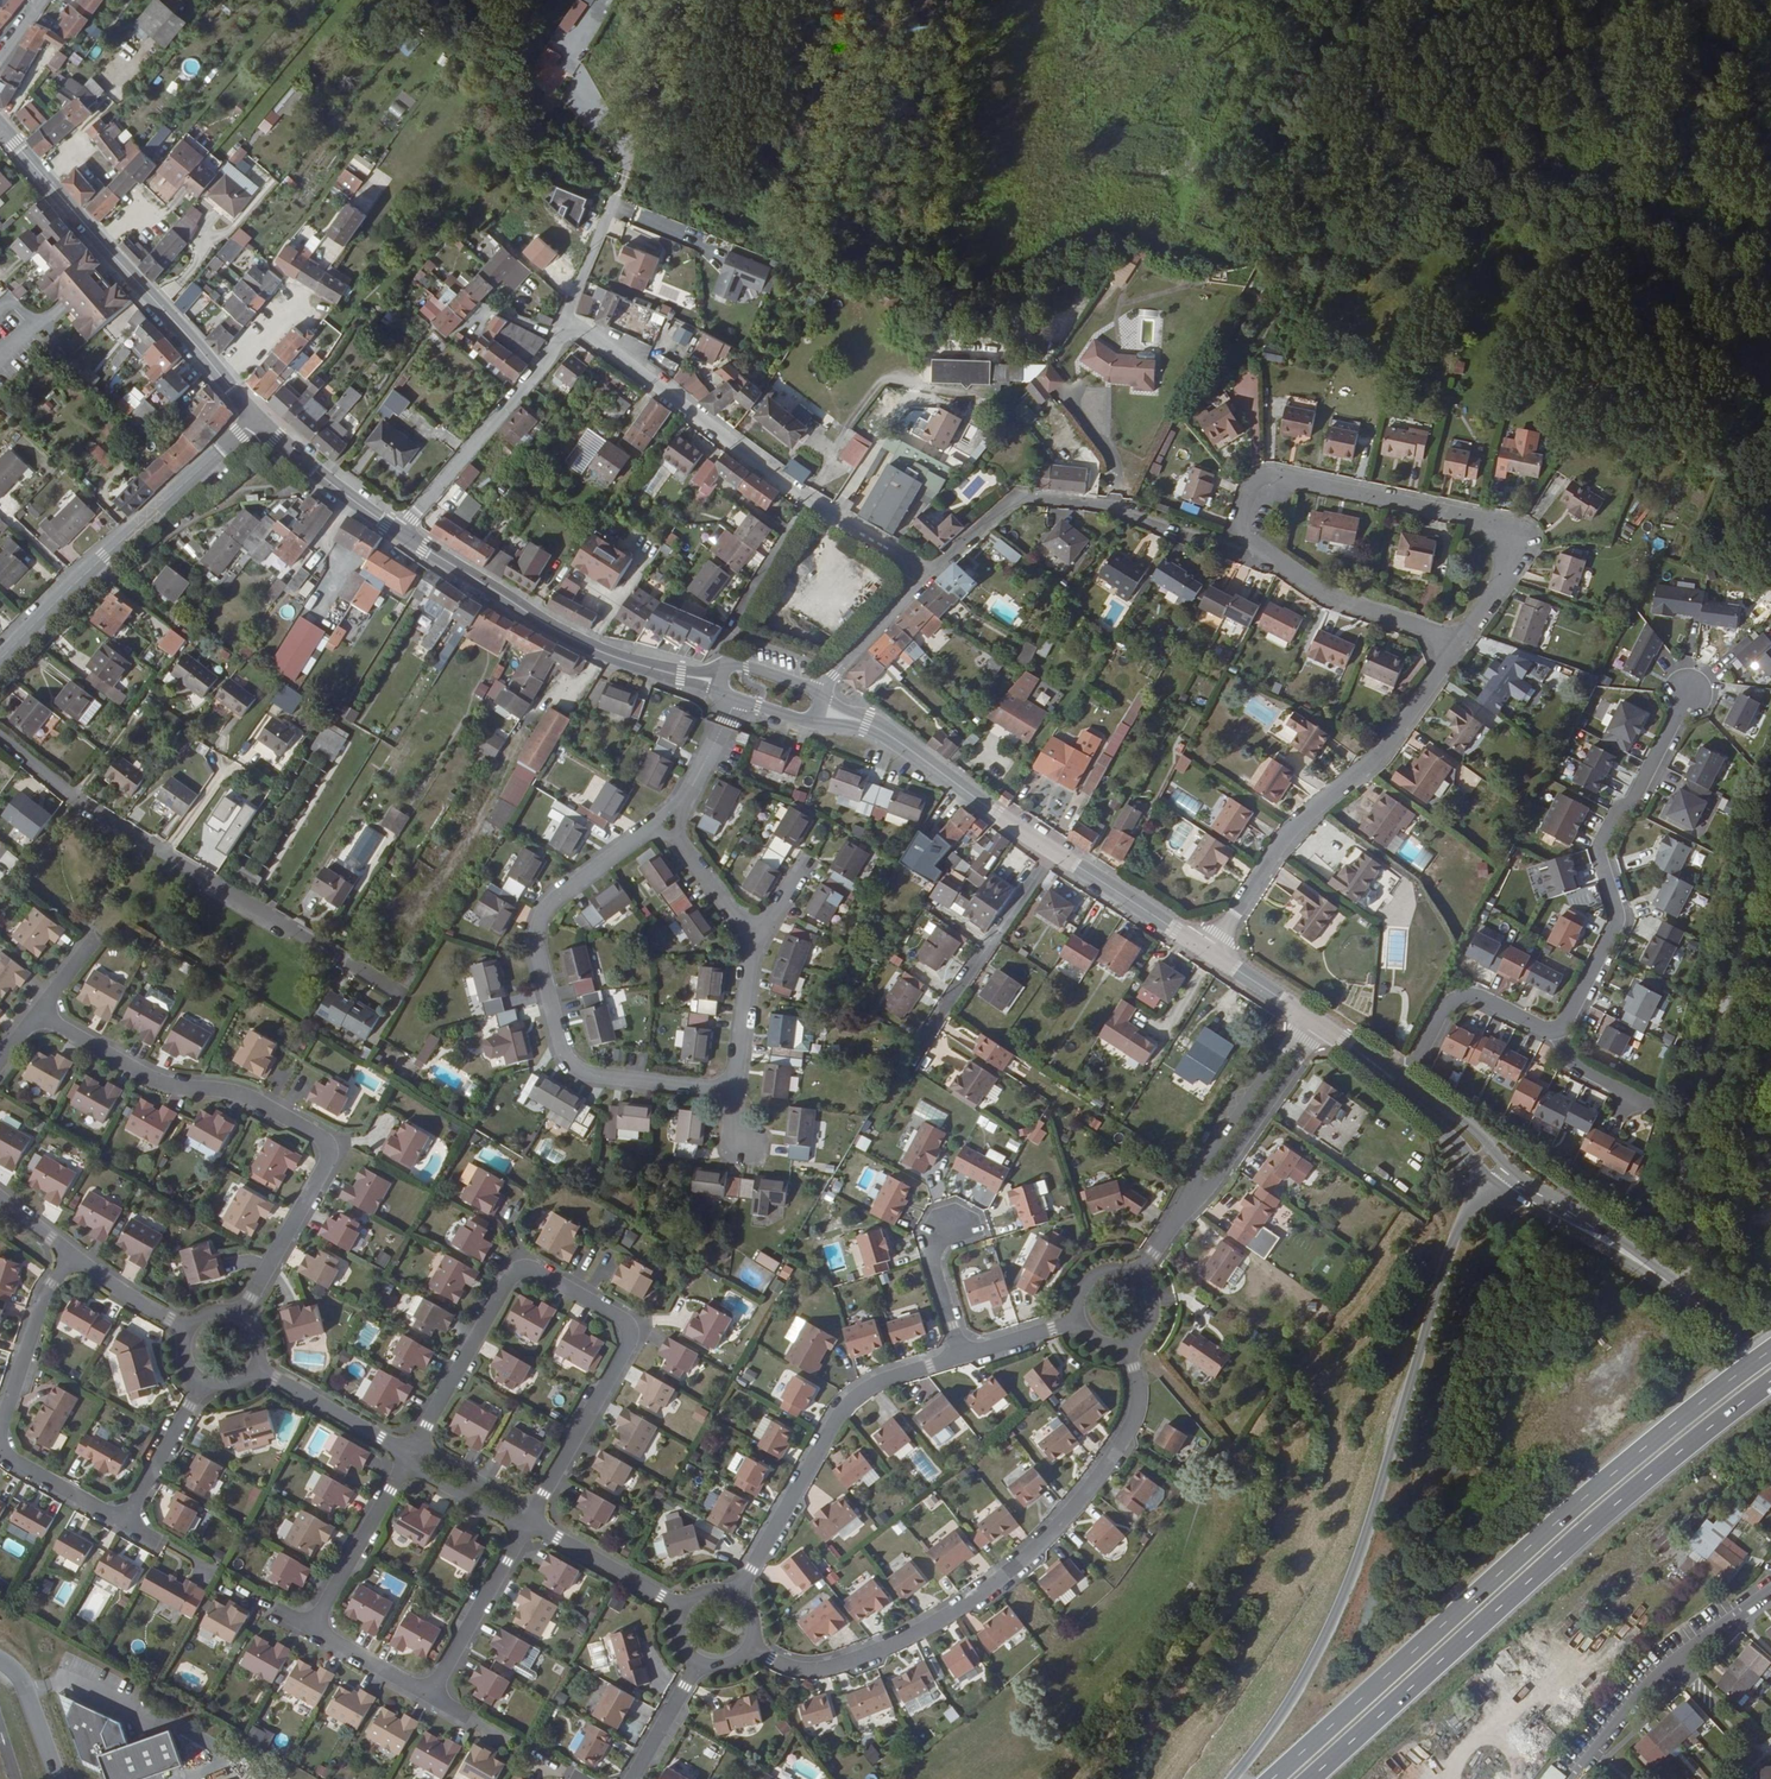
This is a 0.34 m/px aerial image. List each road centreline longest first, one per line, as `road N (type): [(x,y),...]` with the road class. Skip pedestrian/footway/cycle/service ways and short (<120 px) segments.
road 1 (trunk): [(1490,1180),(1457,1237),(1372,1528),(1335,1622),(1233,1778)]
road 2 (trunk): [(1770,1350),(1666,1430),(1273,1778)]
road 3 (track): [(1389,1778),(1637,1555),(1647,1562),(1473,1778)]
road 4 (trunk): [(1311,1778),(1668,1463),(1770,1383)]
road 5 (residential): [(1459,643),(1513,566),(1518,540),(1501,523),(1269,473),(1253,486),(1239,526),(1245,541),(1333,602)]
road 6 (residential): [(755,1646),(796,1670),(827,1669),(950,1614),(1009,1573),(1129,1431),(1139,1404),(1127,1346)]
road 7 (residential): [(539,1505),(630,1329),(540,1273),(523,1268),(508,1280),(419,1439)]
road 8 (residential): [(246,1310),(327,1167),(332,1150),(321,1134),(257,1096),(178,1084),(142,1069),(38,1010)]
road 9 (residential): [(667,819),(551,899),(534,938),(564,1057),(584,1074),(728,1089)]
road 10 (residential): [(565,321),(781,481),(933,571)]
road 11 (residential): [(1459,643),(1380,756),(1292,826),(1210,953)]
road 12 (residential): [(1690,691),(1635,803),(1617,811),(1599,849),(1621,920),(1561,1037)]
road 13 (tertiary): [(255,417),(0,127)]
road 14 (tertiary): [(0,660),(255,417)]
road 15 (track): [(404,935),(473,837),(543,704),(586,681),(599,653)]
road 16 (residential): [(125,1522),(4,1453),(1,1420),(43,1296),(71,1261)]
road 17 (residential): [(739,1585),(839,1416),(864,1391),(963,1356)]
road 18 (residential): [(1136,1276),(1315,1021)]
road 19 (tertiary): [(667,674),(599,653),(546,625),(398,532)]
road 20 (residential): [(565,321),(543,367),(398,532)]
road 21 (residential): [(907,1063),(1055,854)]
road 22 (residential): [(1770,1581),(1594,1753)]
road 23 (tertiary): [(1599,1225),(1507,1169),(1470,1129),(1407,1082)]
road 24 (tertiary): [(1055,854),(867,723)]
road 25 (residential): [(933,571),(1016,499),(1131,515)]
road 26 (tertiary): [(1490,1180),(1675,1287)]
road 27 (residential): [(1561,1037),(1481,998),(1462,998),(1446,1007),(1407,1082)]
road 28 (residential): [(523,1533),(434,1696)]
road 29 (residential): [(404,1467),(313,1628)]
road 30 (tertiary): [(1210,953),(1055,854)]
road 31 (tertiary): [(398,532),(255,417)]
road 32 (residential): [(256,1364),(411,1453)]
road 33 (track): [(1637,1555),(1700,1495),(1723,1494),(1770,1446)]
road 34 (residential): [(531,1520),(681,1606)]
road 35 (residential): [(933,571),(817,690)]
road 36 (tertiary): [(1372,1063),(1490,1180)]
road 37 (residential): [(201,1378),(125,1522)]
road 38 (residential): [(755,943),(667,819)]
road 39 (residential): [(728,1089),(737,1074),(755,943)]
road 40 (track): [(1428,1778),(1520,1664)]
road 41 (residential): [(963,1356),(931,1260),(952,1225)]
road 42 (residential): [(736,699),(687,801),(667,819)]
road 43 (residential): [(434,1696),(313,1628)]
road 44 (residential): [(695,1656),(630,1778)]
road 45 (residential): [(539,1505),(419,1439)]
road 46 (residential): [(404,1467),(523,1533)]
road 47 (residential): [(615,196),(565,321)]
road 48 (track): [(576,79),(627,167),(615,196)]
road 49 (residential): [(0,1662),(30,1695),(59,1778)]
road 50 (residential): [(1333,602),(1459,643)]
road 51 (residential): [(71,1261),(184,1325)]
road 52 (tertiary): [(1315,1021),(1210,953)]
road 53 (trunk): [(1599,1225),(1574,1222),(1510,1181),(1490,1180)]
road 54 (residential): [(963,1356),(1078,1320)]

